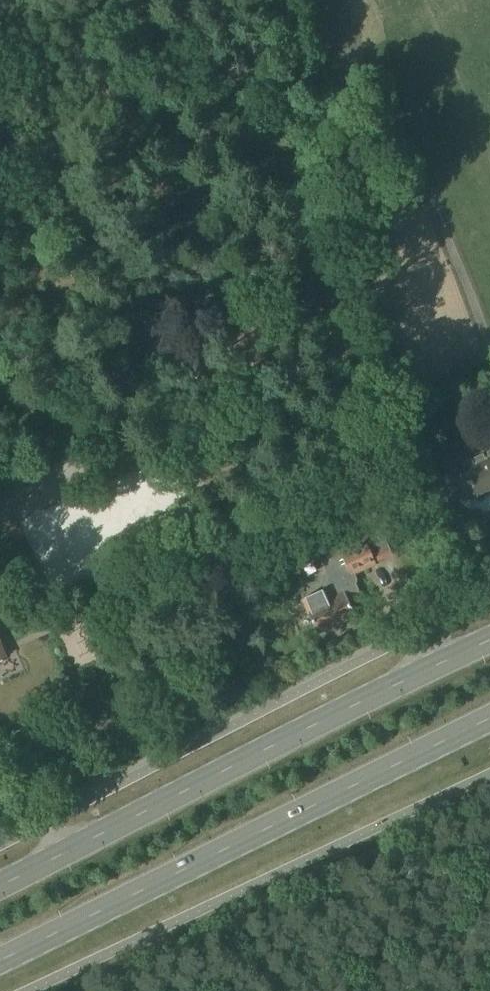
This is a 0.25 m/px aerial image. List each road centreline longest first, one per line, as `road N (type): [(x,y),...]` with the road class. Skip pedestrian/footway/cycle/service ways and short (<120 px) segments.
road 1 (primary): [(489,640),(0,882)]
road 2 (primary): [(0,959),(489,719)]

